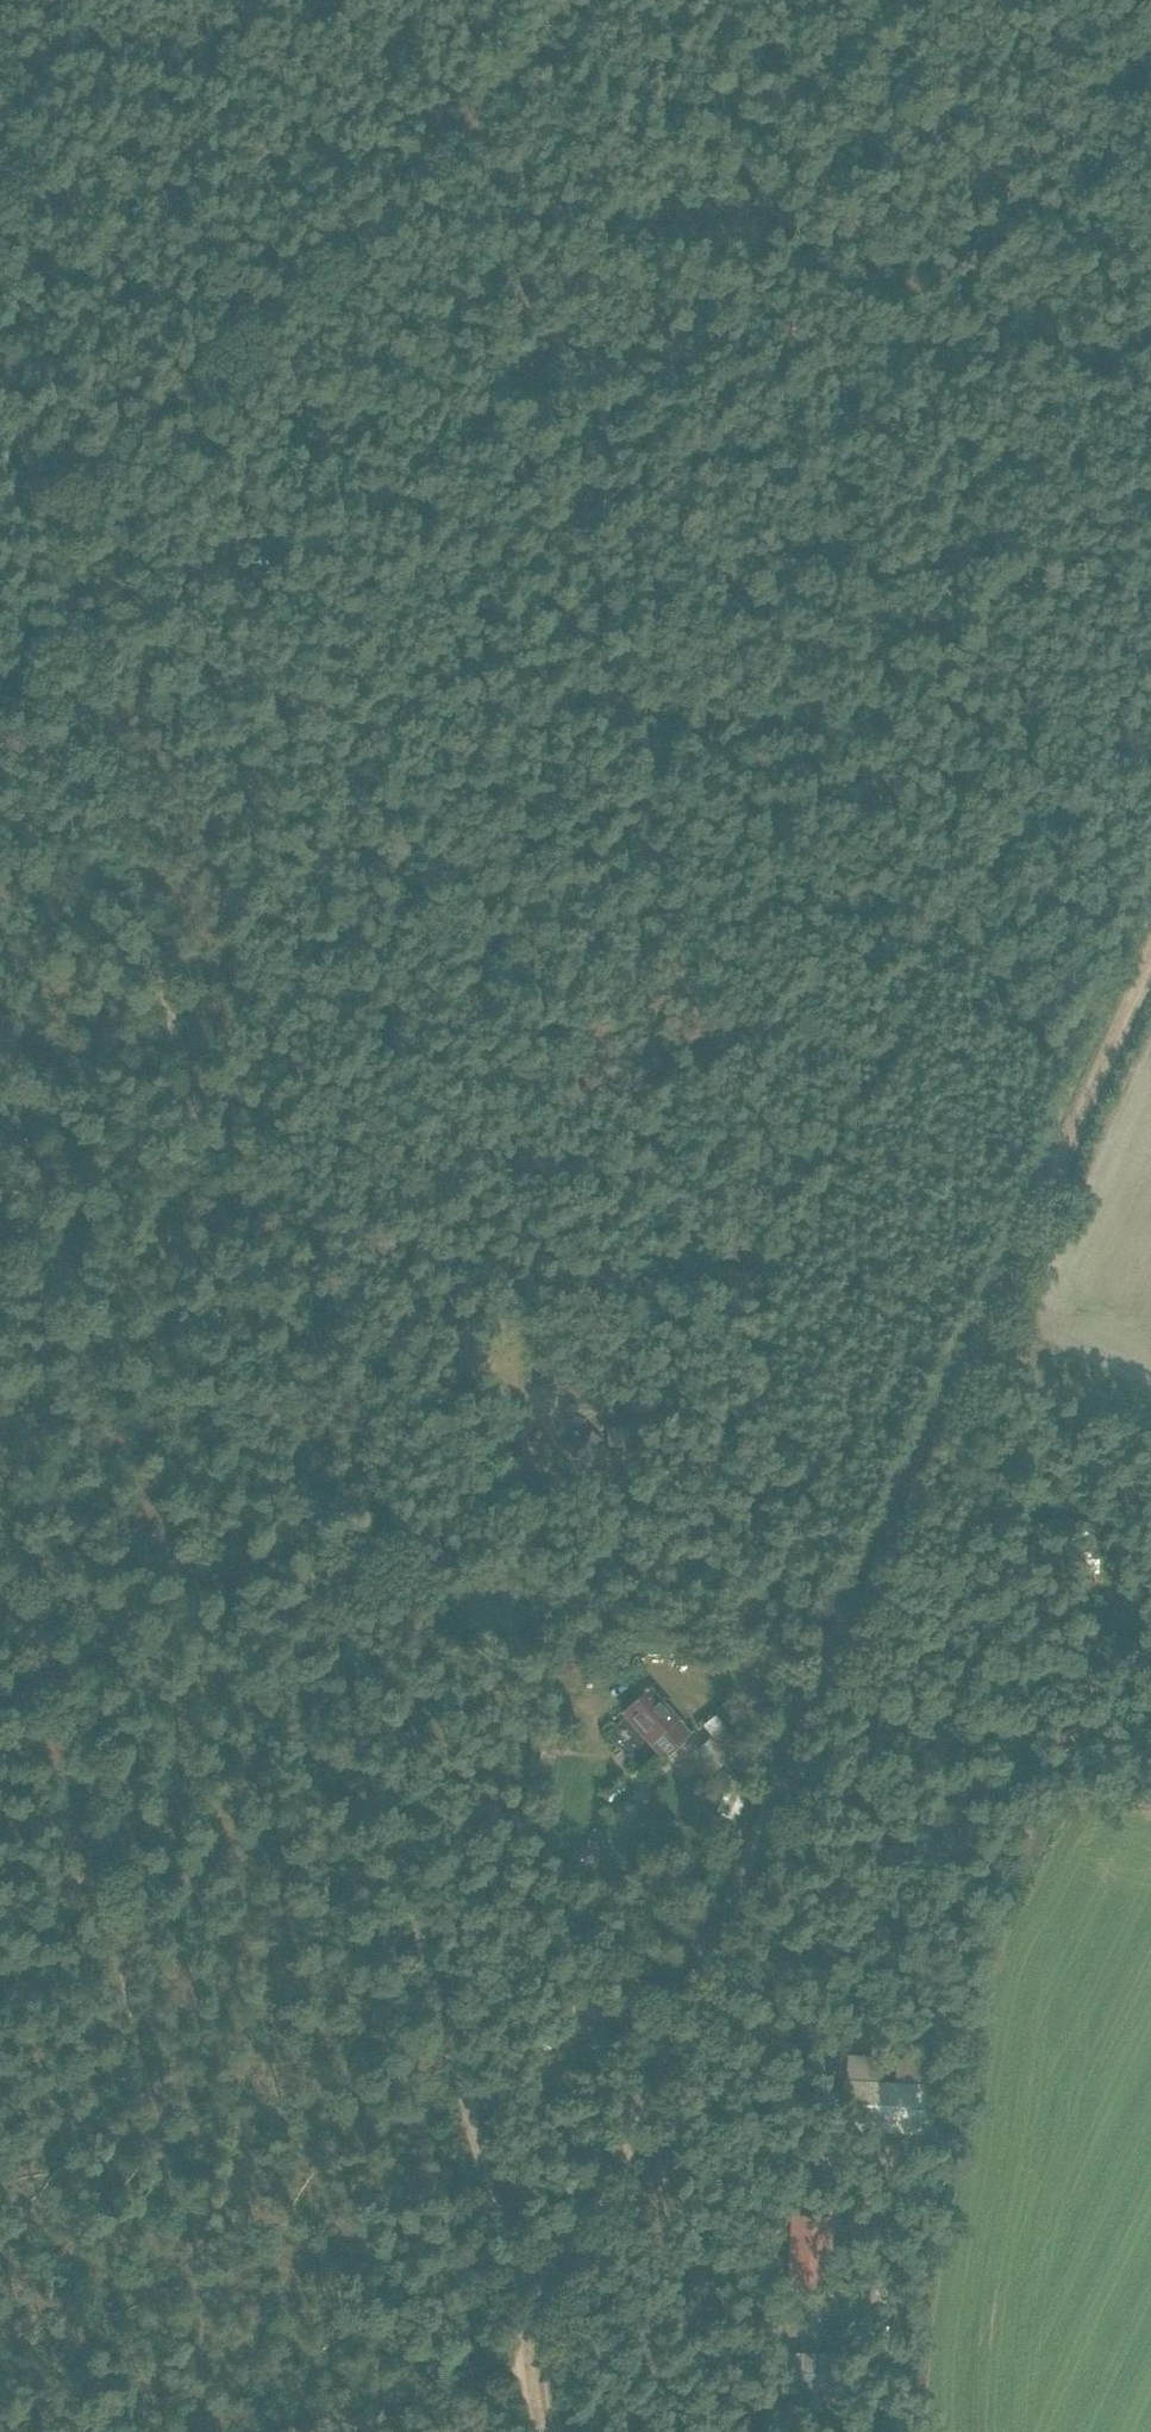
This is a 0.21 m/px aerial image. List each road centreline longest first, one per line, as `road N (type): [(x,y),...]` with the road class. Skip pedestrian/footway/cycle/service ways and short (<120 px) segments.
road 1 (track): [(0,386),(521,2311),(540,2349)]
road 2 (track): [(1150,959),(747,1858),(540,2349),(552,2431)]
road 3 (track): [(836,1613),(797,1566),(471,107)]
road 4 (track): [(0,1567),(193,2356),(190,2431)]
road 5 (track): [(447,0),(471,107),(36,516)]
road 6 (track): [(1150,48),(1144,86),(600,380)]
road 7 (track): [(301,2431),(516,2367),(540,2349)]

